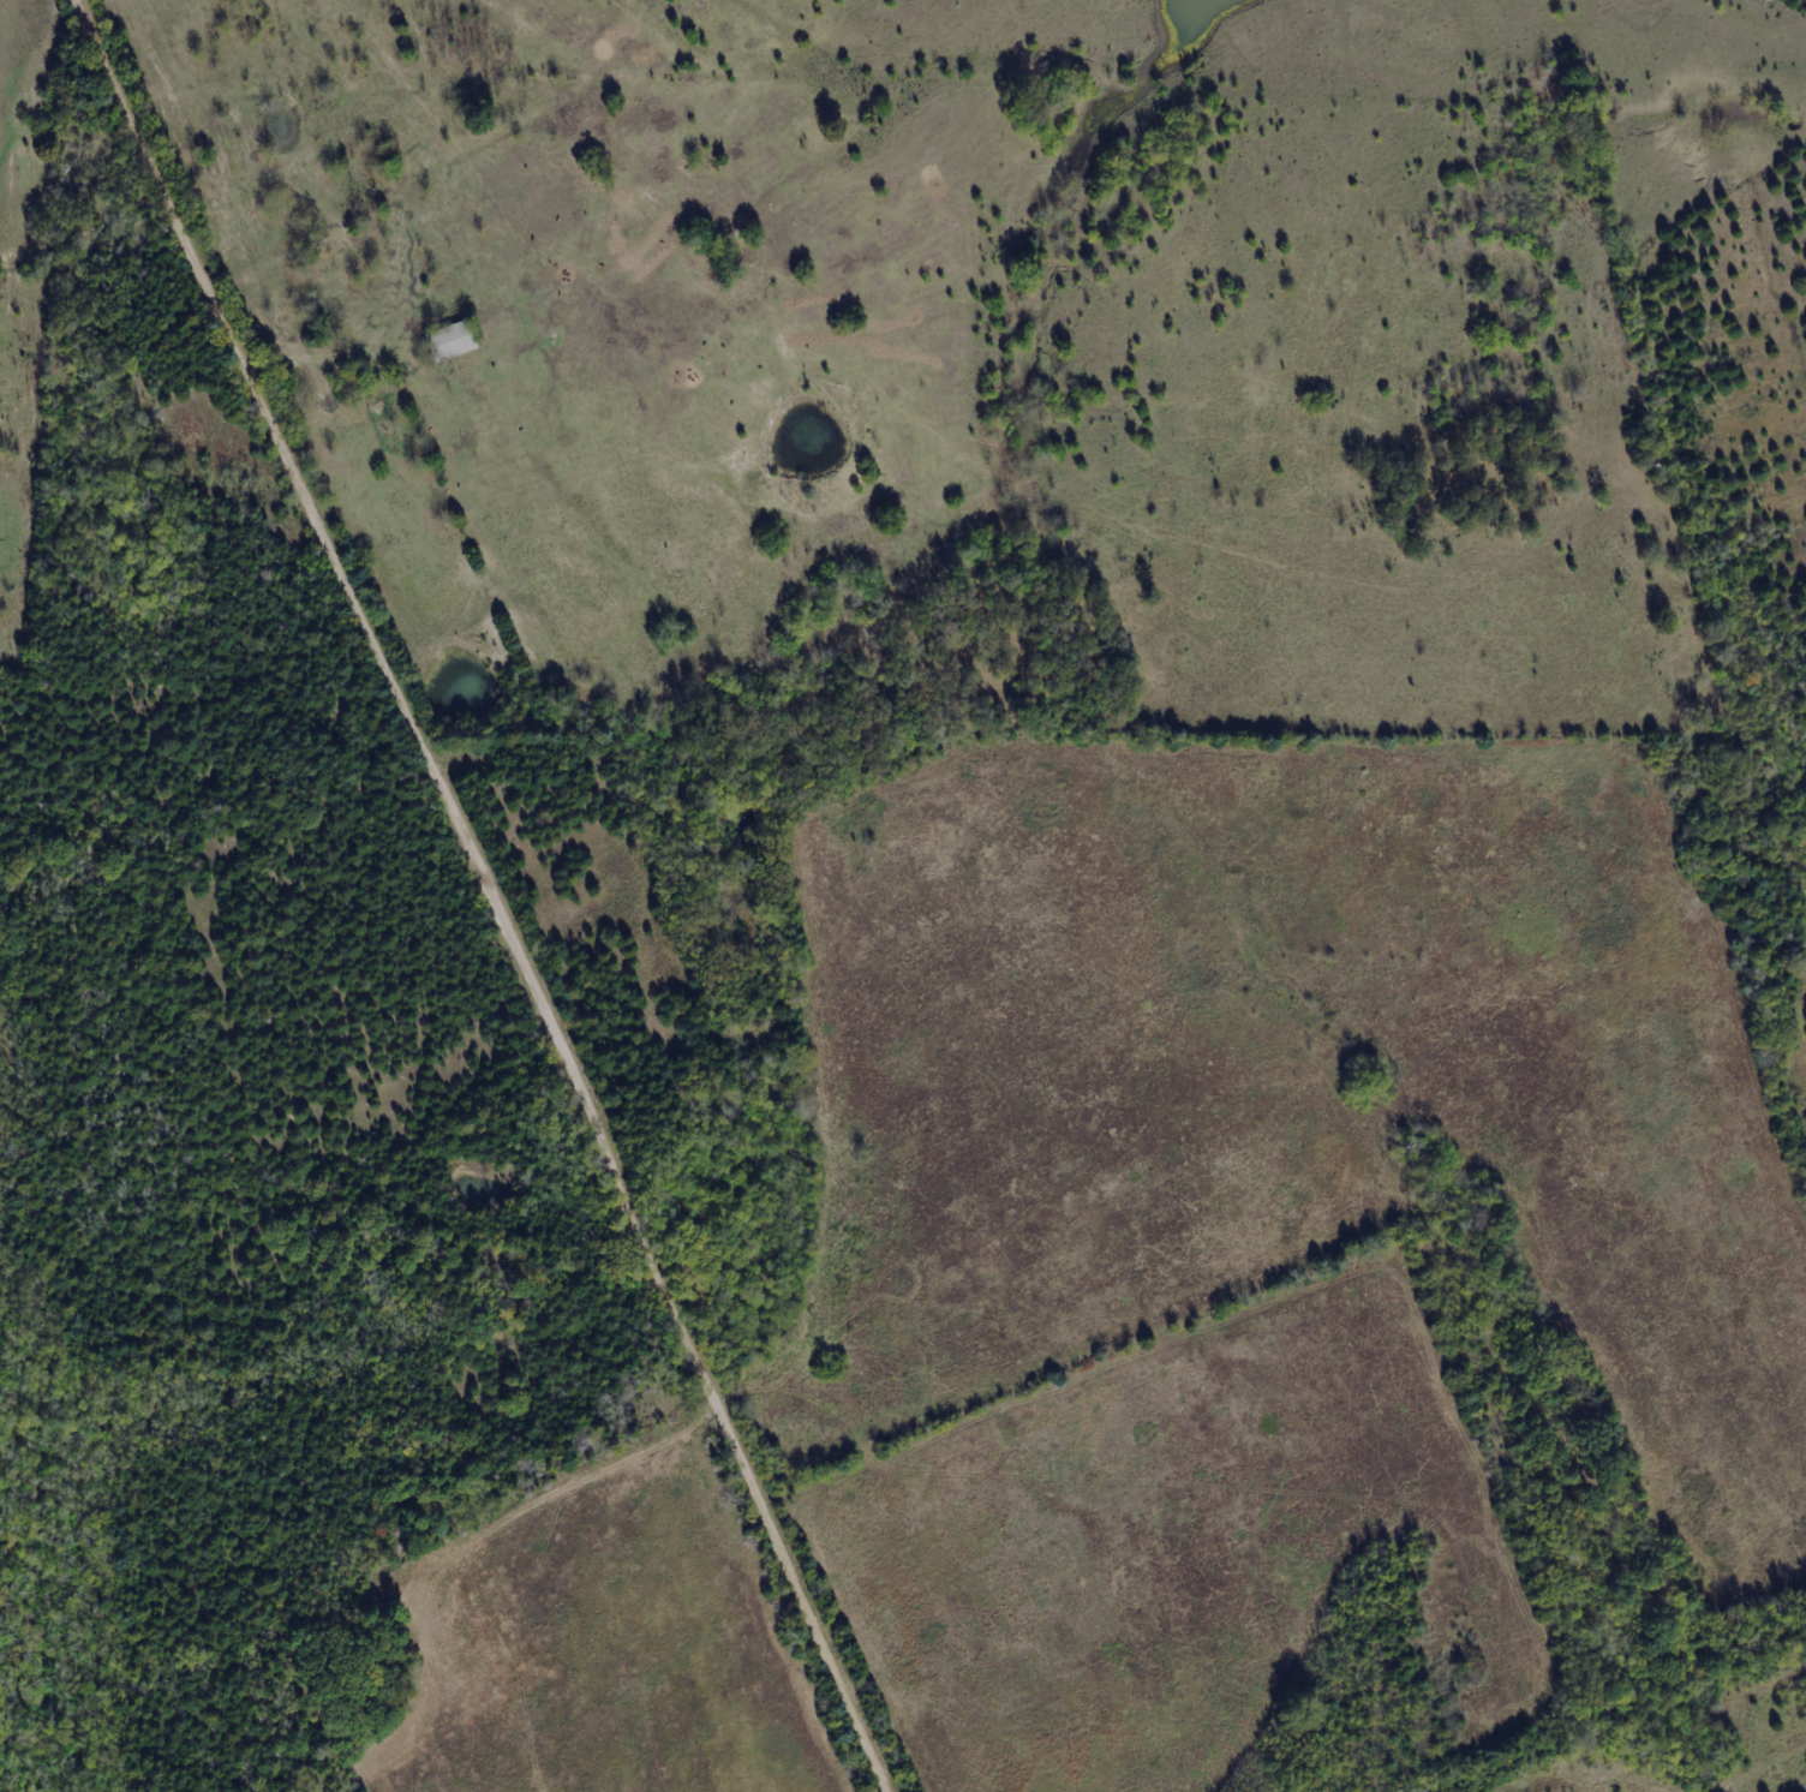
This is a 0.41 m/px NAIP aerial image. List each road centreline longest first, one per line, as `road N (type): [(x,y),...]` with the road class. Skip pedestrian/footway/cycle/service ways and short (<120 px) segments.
road 1 (residential): [(887,1791),(433,829),(134,154),(140,129),(91,61),(67,0)]

